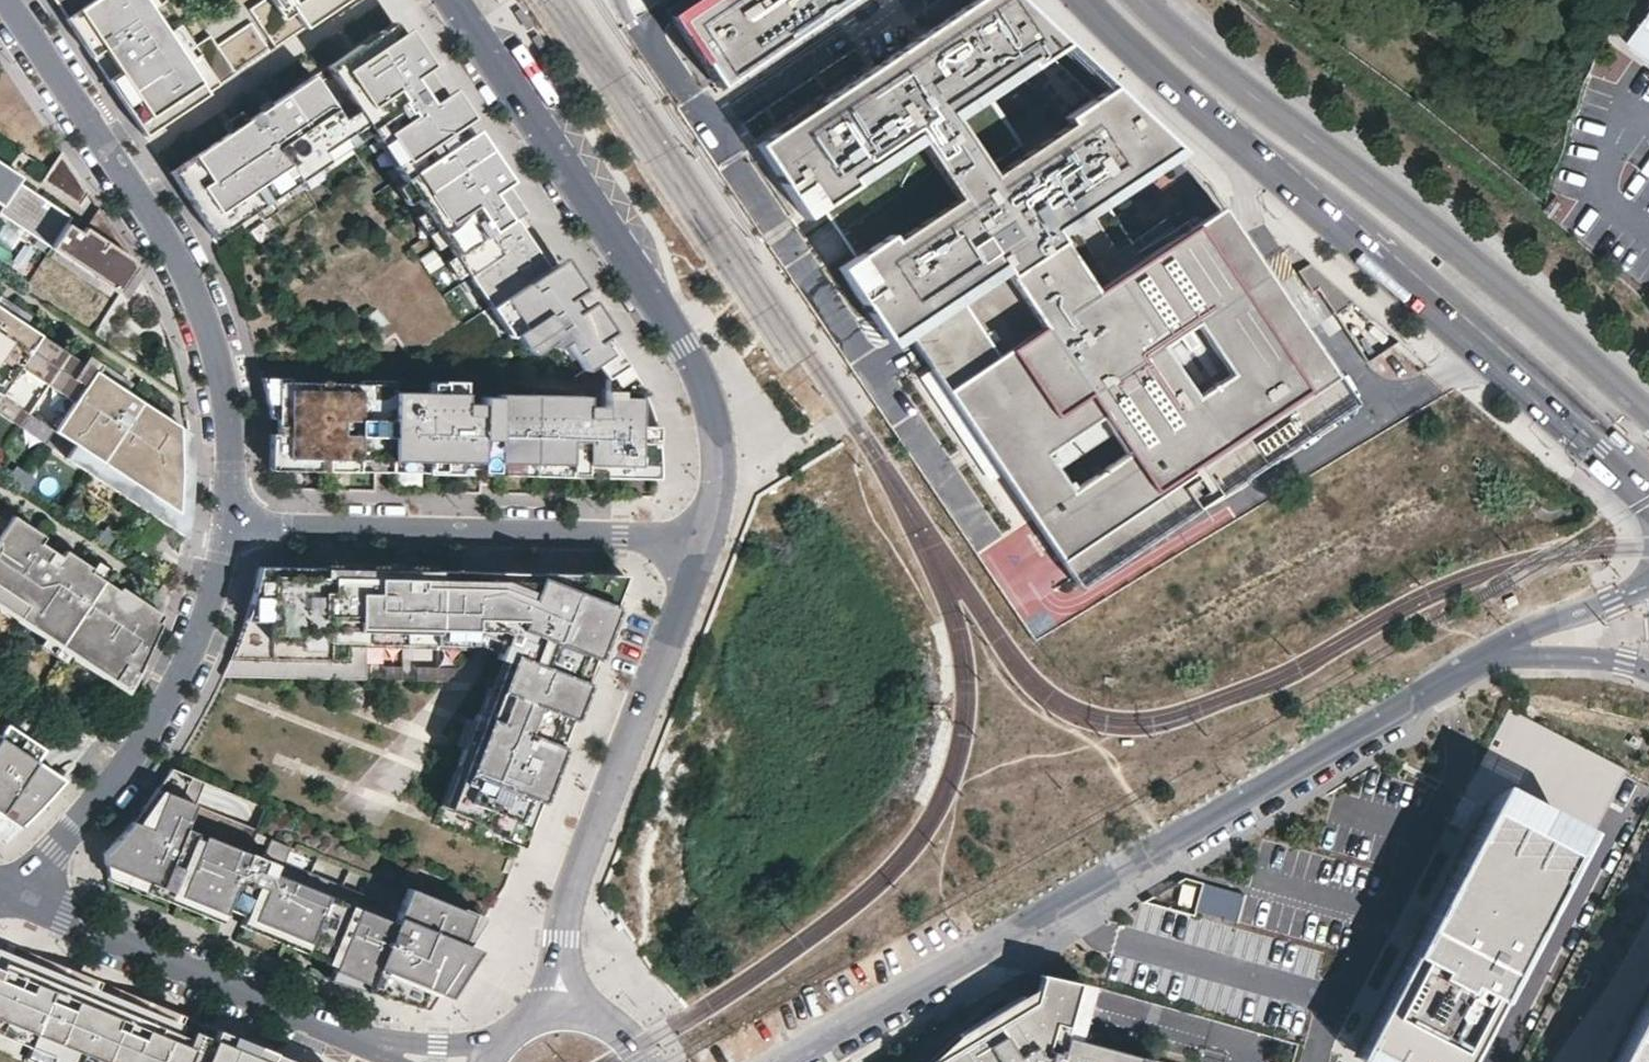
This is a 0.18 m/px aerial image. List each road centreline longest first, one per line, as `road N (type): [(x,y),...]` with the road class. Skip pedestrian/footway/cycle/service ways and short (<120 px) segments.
road 1 (residential): [(783,1061),(1476,657)]
road 2 (primary): [(1088,0),(1648,492)]
road 3 (primary): [(1648,413),(1144,0)]
road 4 (residential): [(454,0),(691,358),(713,421),(716,461),(702,536)]
road 5 (residential): [(230,522),(231,425),(200,305),(129,178),(7,0)]
road 6 (residential): [(702,536),(576,878),(561,1013)]
road 7 (residential): [(230,522),(702,536)]
road 8 (residential): [(23,892),(119,771),(180,675),(230,522)]
road 9 (residential): [(23,892),(160,959),(395,1045)]
road 10 (residential): [(1648,583),(1476,657)]
road 11 (residential): [(1476,657),(1593,657),(1648,668)]

